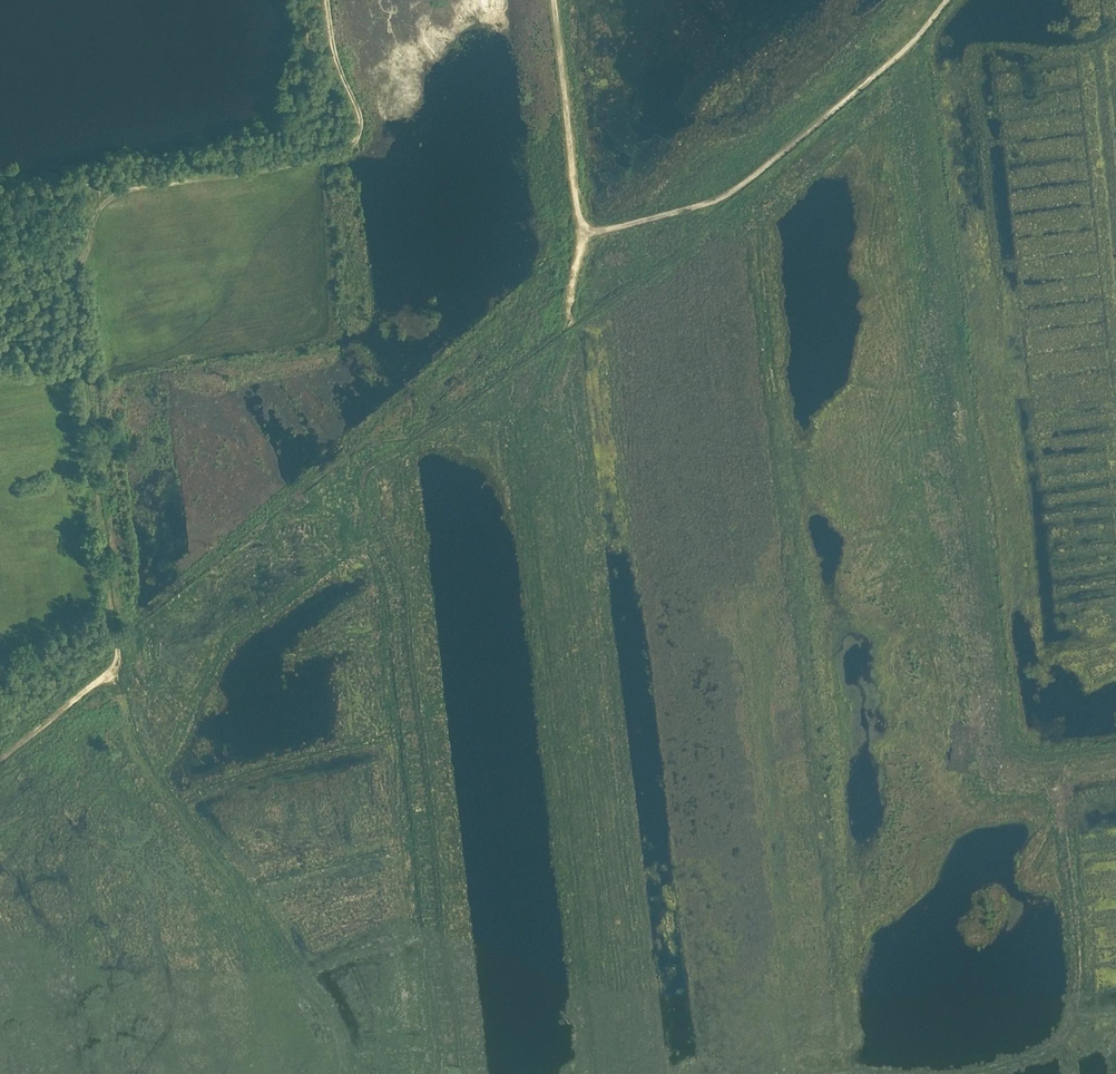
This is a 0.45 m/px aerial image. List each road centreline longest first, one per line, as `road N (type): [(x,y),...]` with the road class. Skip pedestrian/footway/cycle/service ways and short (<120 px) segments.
road 1 (track): [(0,762),(108,672),(118,656),(115,635)]

